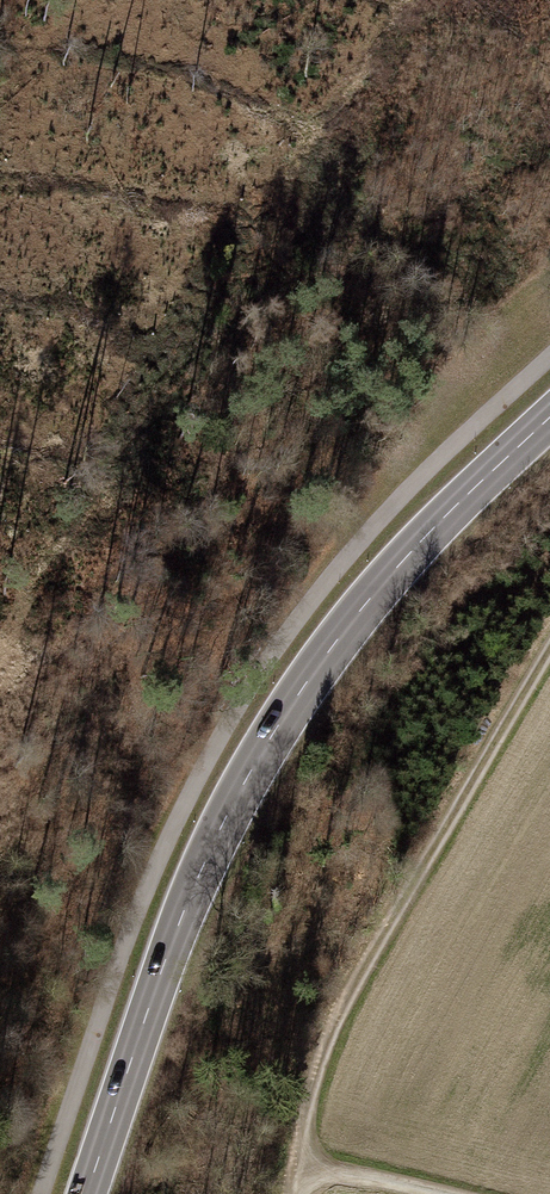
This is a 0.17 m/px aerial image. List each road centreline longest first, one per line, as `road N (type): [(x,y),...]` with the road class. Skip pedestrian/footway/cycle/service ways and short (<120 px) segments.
road 1 (primary): [(86,1193),(191,890),(292,699),(428,534),(549,417)]
road 2 (track): [(293,1193),(305,1169),(301,1112),(328,1036),(549,648)]
road 3 (track): [(305,1169),(436,1193)]

